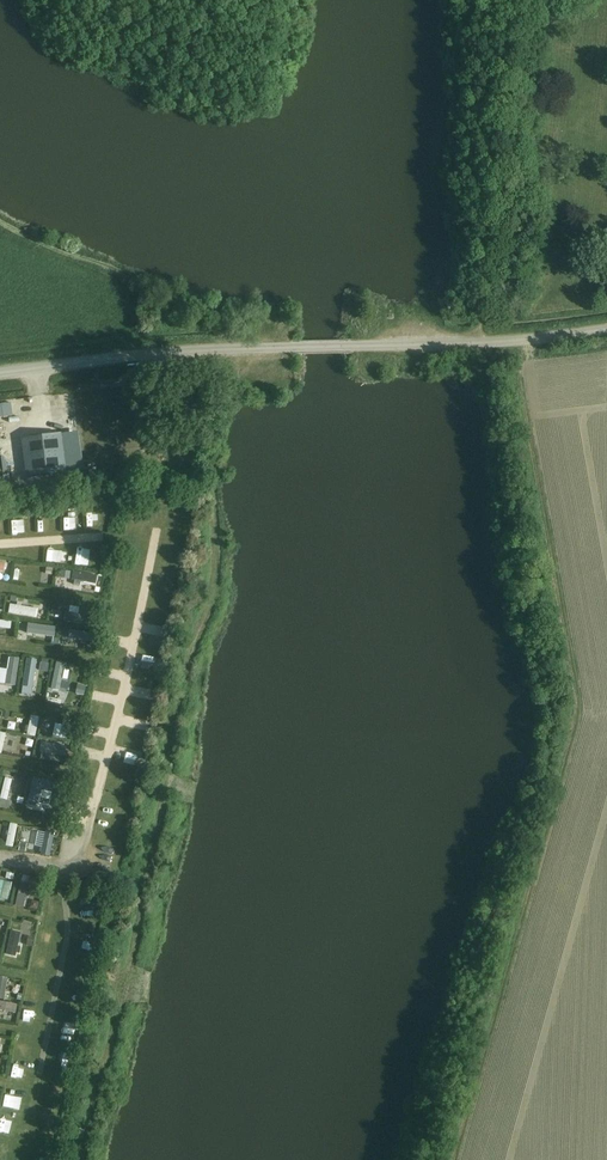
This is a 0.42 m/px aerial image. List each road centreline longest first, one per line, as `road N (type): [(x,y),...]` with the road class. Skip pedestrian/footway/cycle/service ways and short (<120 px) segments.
road 1 (track): [(82,1159),(166,777),(180,655),(209,600),(214,556),(202,478),(234,349)]
road 2 (tertiary): [(0,373),(132,356),(481,343),(606,328)]

